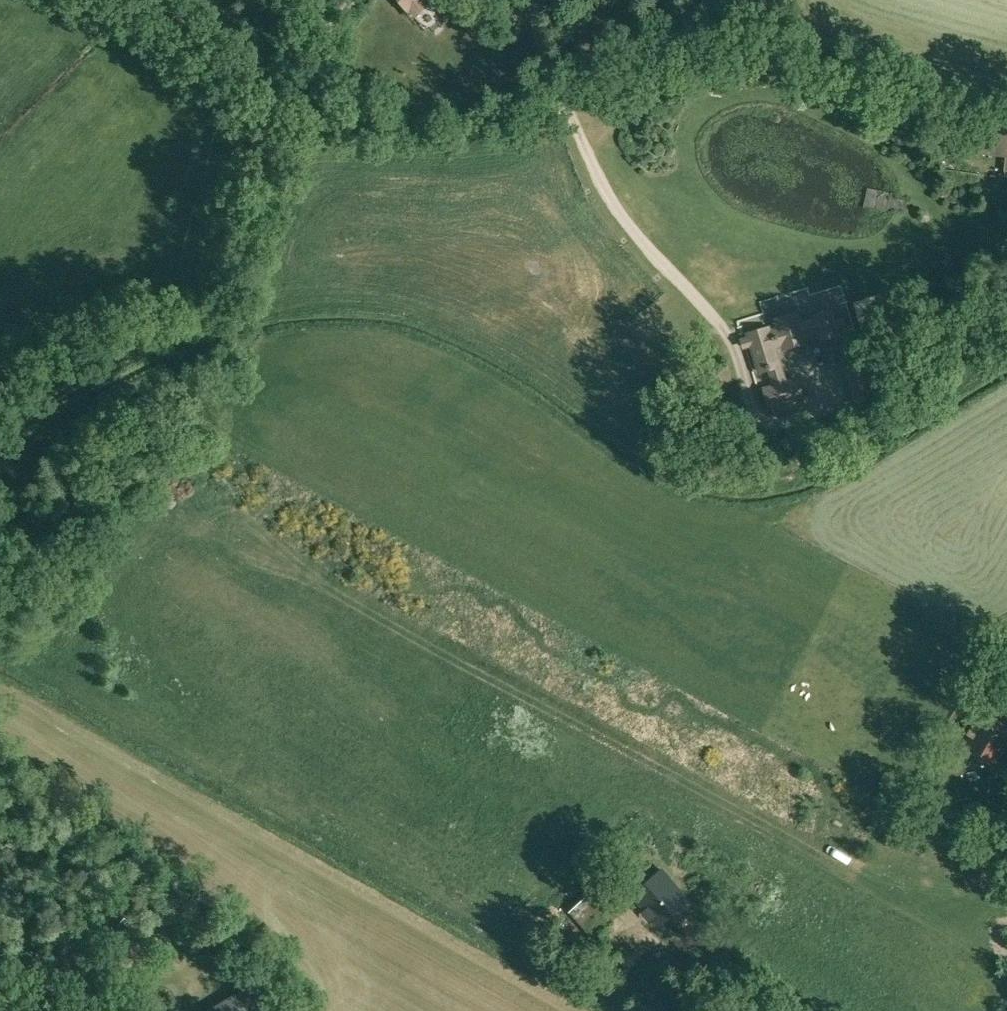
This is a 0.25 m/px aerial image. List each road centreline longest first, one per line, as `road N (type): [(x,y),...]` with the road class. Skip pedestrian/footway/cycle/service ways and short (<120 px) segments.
road 1 (track): [(0,441),(77,389),(206,323),(264,112),(355,0)]

